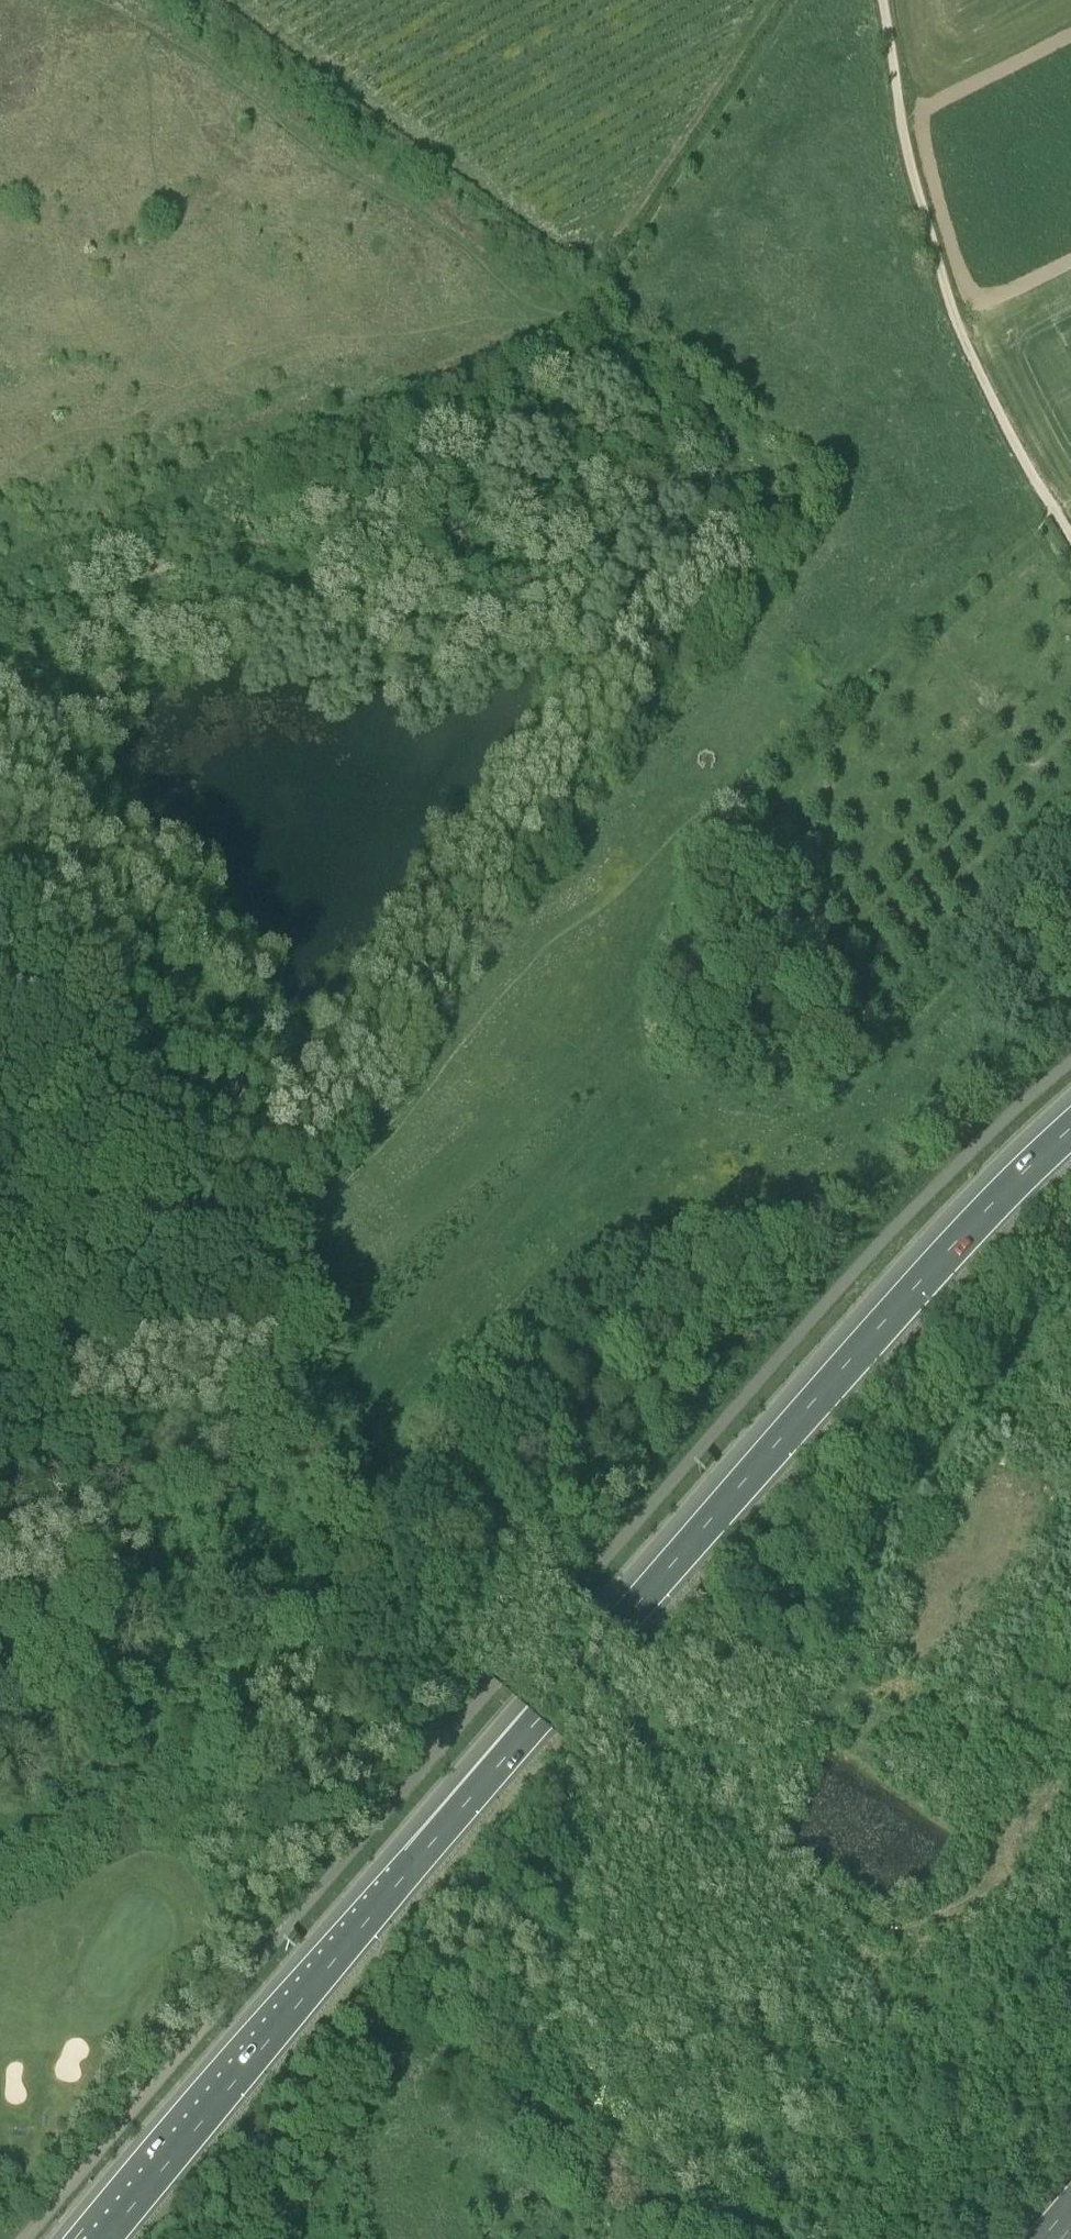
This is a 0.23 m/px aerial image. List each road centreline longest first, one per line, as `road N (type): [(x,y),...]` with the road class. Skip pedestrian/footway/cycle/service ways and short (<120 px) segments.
road 1 (motorway): [(1070,1128),(910,1287),(537,1716),(105,2238)]
road 2 (track): [(1056,515),(970,359),(917,208),(881,0)]
road 3 (track): [(620,1692),(516,1590)]

